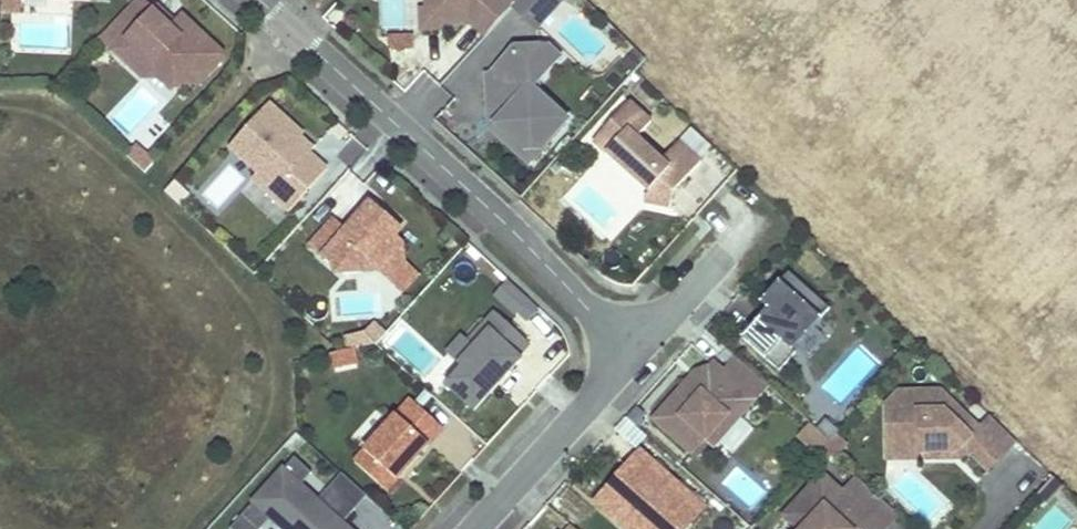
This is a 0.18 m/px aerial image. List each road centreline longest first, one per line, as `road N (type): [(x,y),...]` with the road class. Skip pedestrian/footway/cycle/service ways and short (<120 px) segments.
road 1 (residential): [(260,0),(637,345)]
road 2 (residential): [(473,528),(637,345)]
road 3 (residential): [(637,345),(742,224)]

